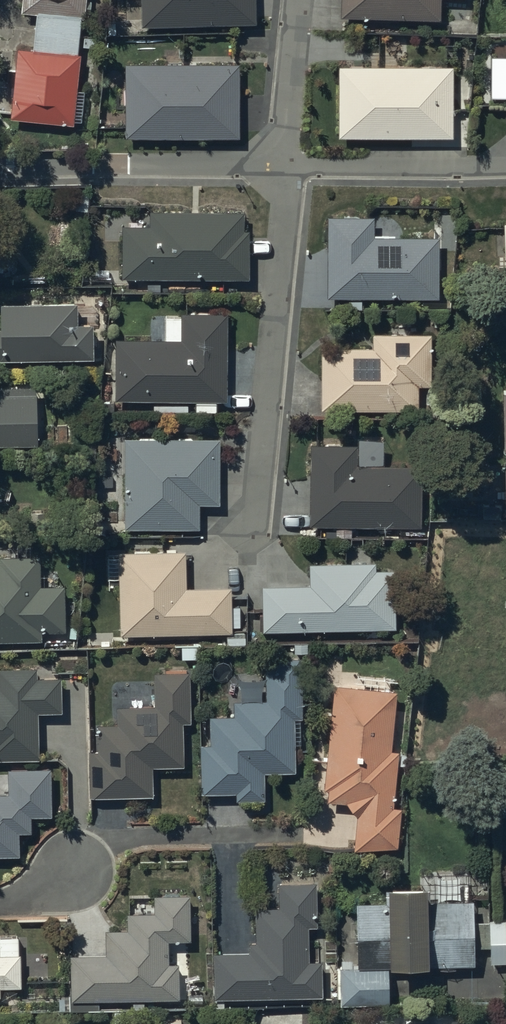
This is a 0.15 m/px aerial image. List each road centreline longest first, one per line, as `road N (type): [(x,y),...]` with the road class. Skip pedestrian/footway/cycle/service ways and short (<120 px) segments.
road 1 (residential): [(267,544),(295,173)]
road 2 (residential): [(0,168),(282,162)]
road 3 (residential): [(295,173),(505,169)]
road 4 (residential): [(299,0),(282,162)]

